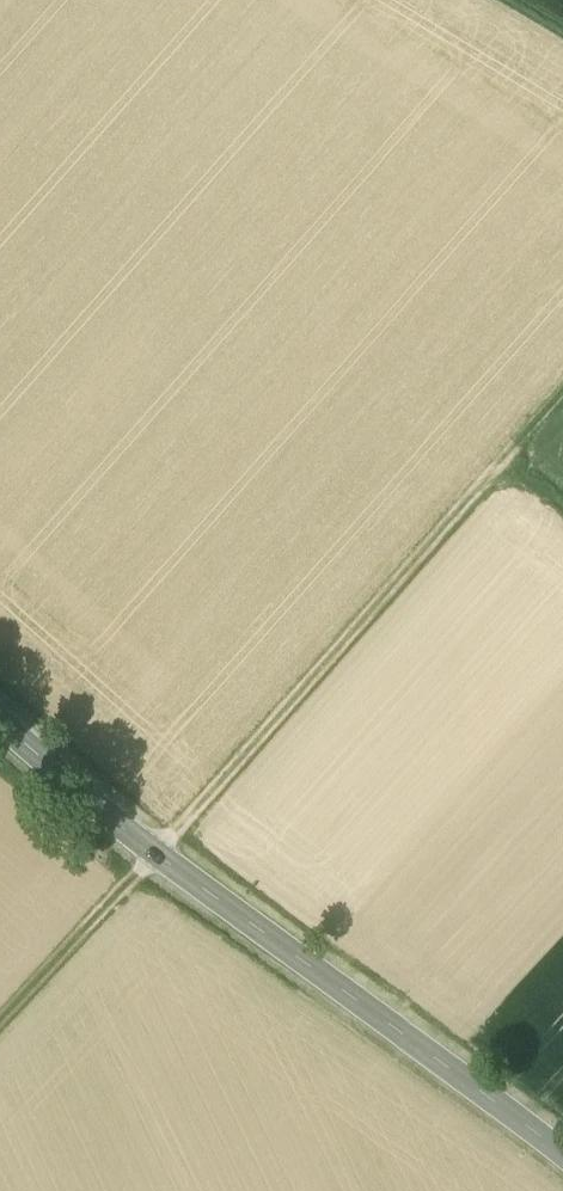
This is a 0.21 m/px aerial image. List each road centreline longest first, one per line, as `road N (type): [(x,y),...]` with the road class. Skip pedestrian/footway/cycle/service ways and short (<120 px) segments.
road 1 (track): [(0,1025),(506,463)]
road 2 (tertiary): [(562,1155),(200,891),(0,722)]
road 3 (track): [(562,412),(506,463),(562,510)]

